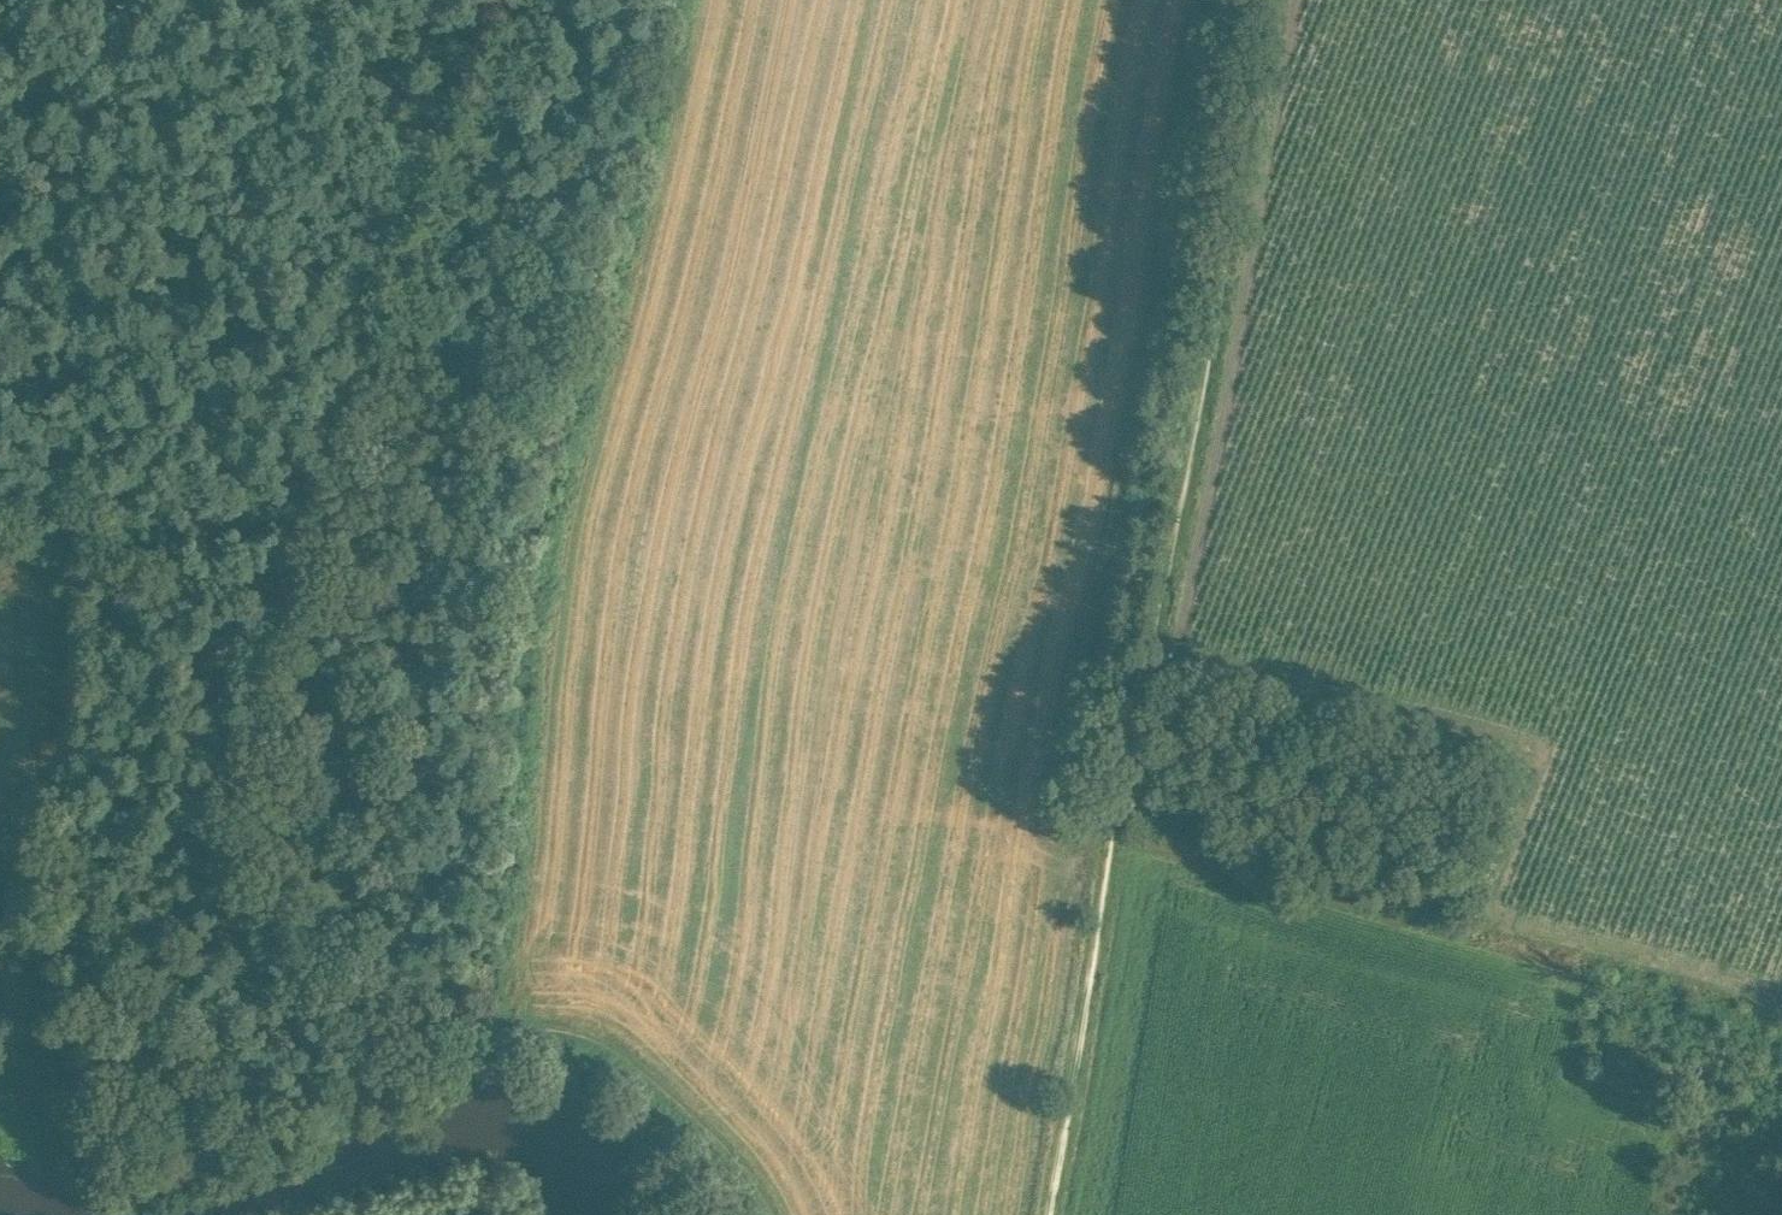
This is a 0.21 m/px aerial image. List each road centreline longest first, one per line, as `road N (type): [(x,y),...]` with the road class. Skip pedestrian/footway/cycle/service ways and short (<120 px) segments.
road 1 (track): [(1273,0),(1047,1214)]
road 2 (track): [(528,1030),(554,1028),(614,1047),(697,1114),(743,1166)]

